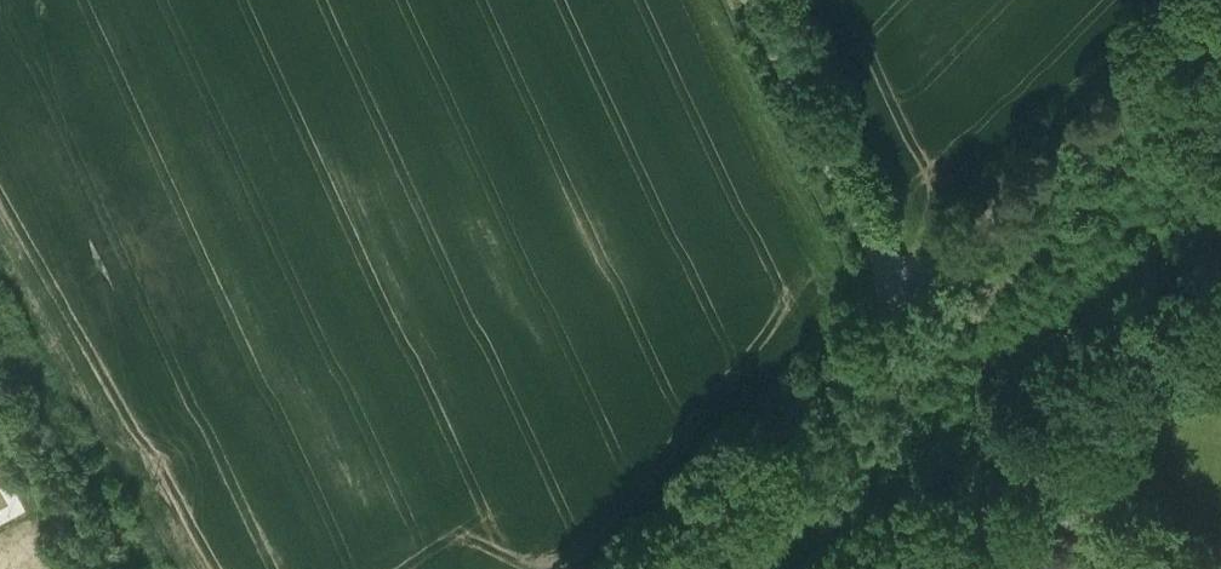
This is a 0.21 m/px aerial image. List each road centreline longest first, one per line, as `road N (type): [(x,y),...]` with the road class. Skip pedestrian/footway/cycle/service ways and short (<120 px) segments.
road 1 (unclassified): [(916,271),(959,251),(1201,0)]
road 2 (residential): [(656,568),(916,271)]
road 3 (unclassified): [(916,271),(889,266),(868,238),(751,0)]

